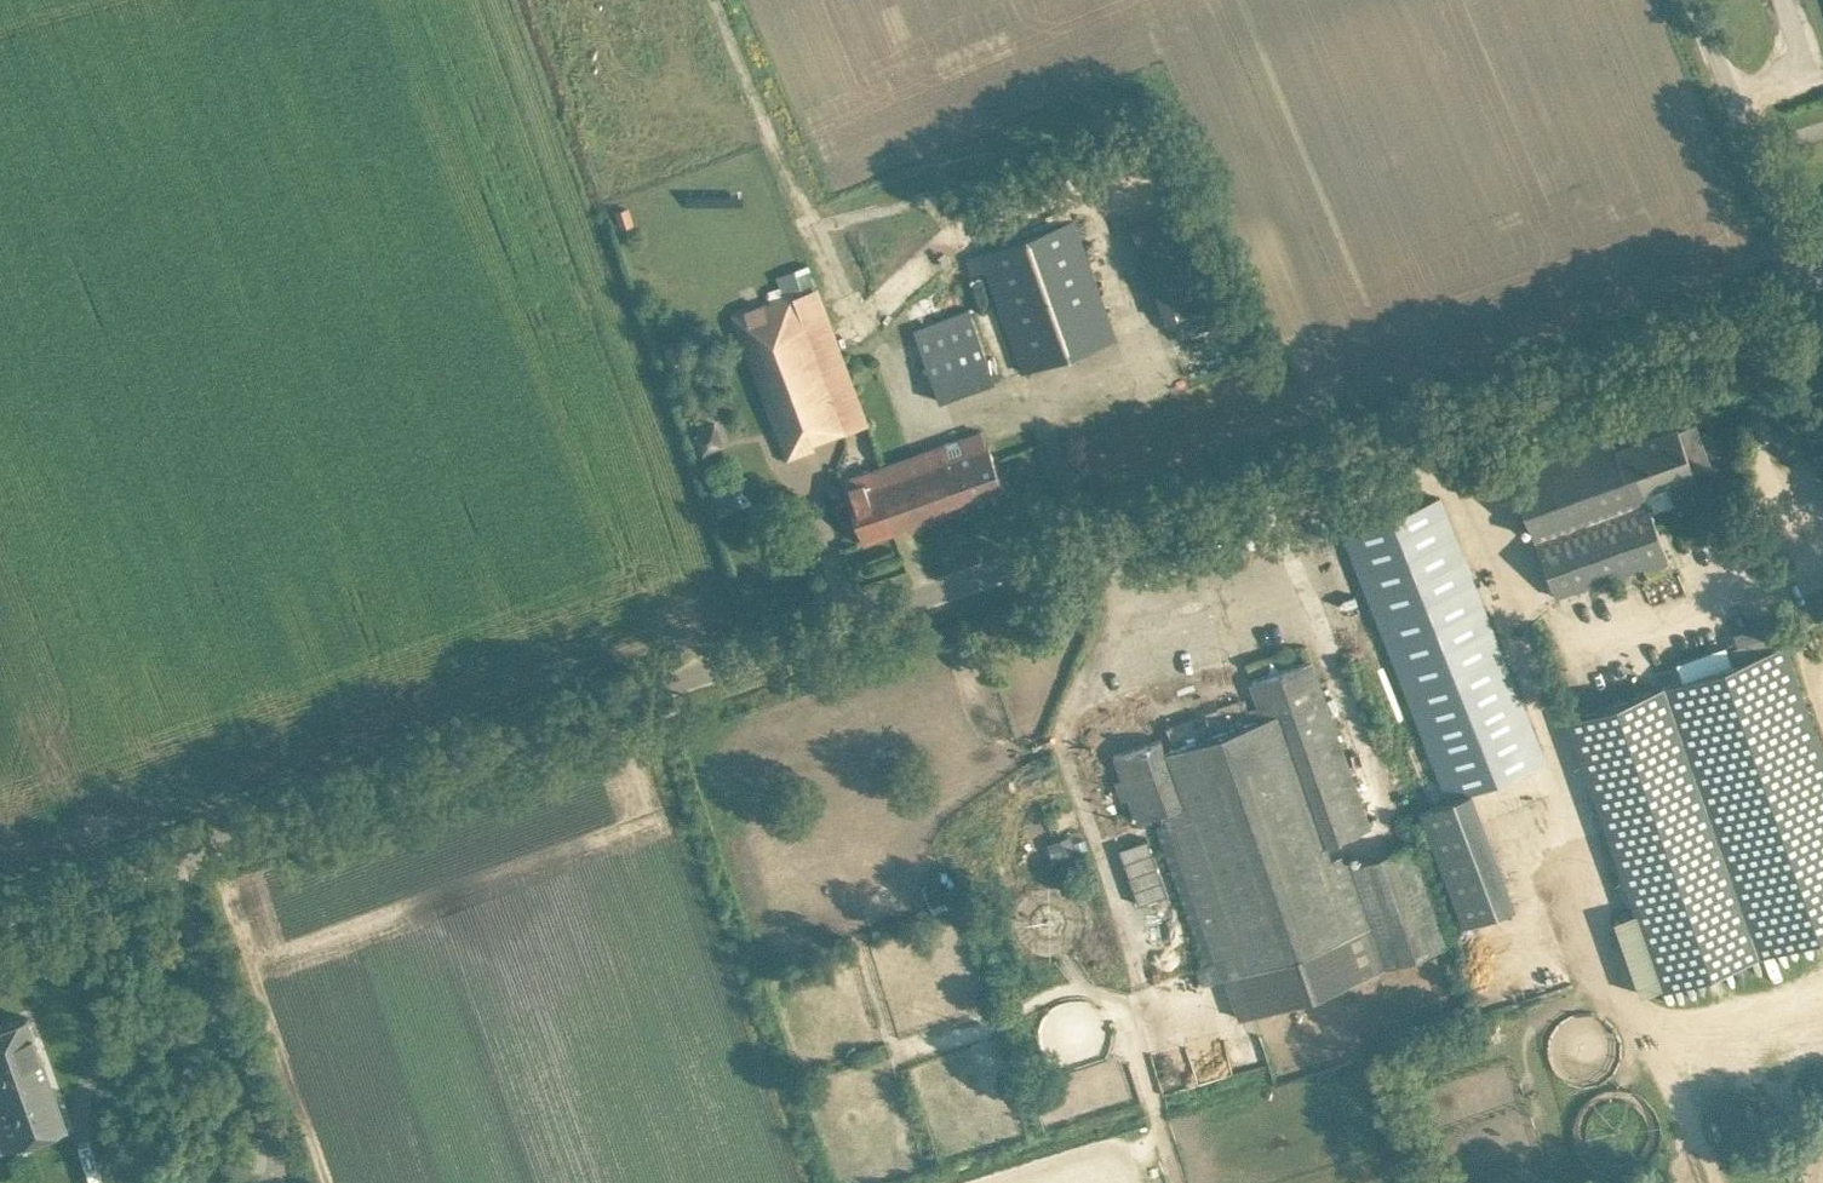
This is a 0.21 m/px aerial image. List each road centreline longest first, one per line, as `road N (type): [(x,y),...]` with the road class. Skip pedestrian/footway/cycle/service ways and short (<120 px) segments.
road 1 (unclassified): [(0,900),(1814,282)]
road 2 (unclassified): [(1814,282),(1696,0)]

